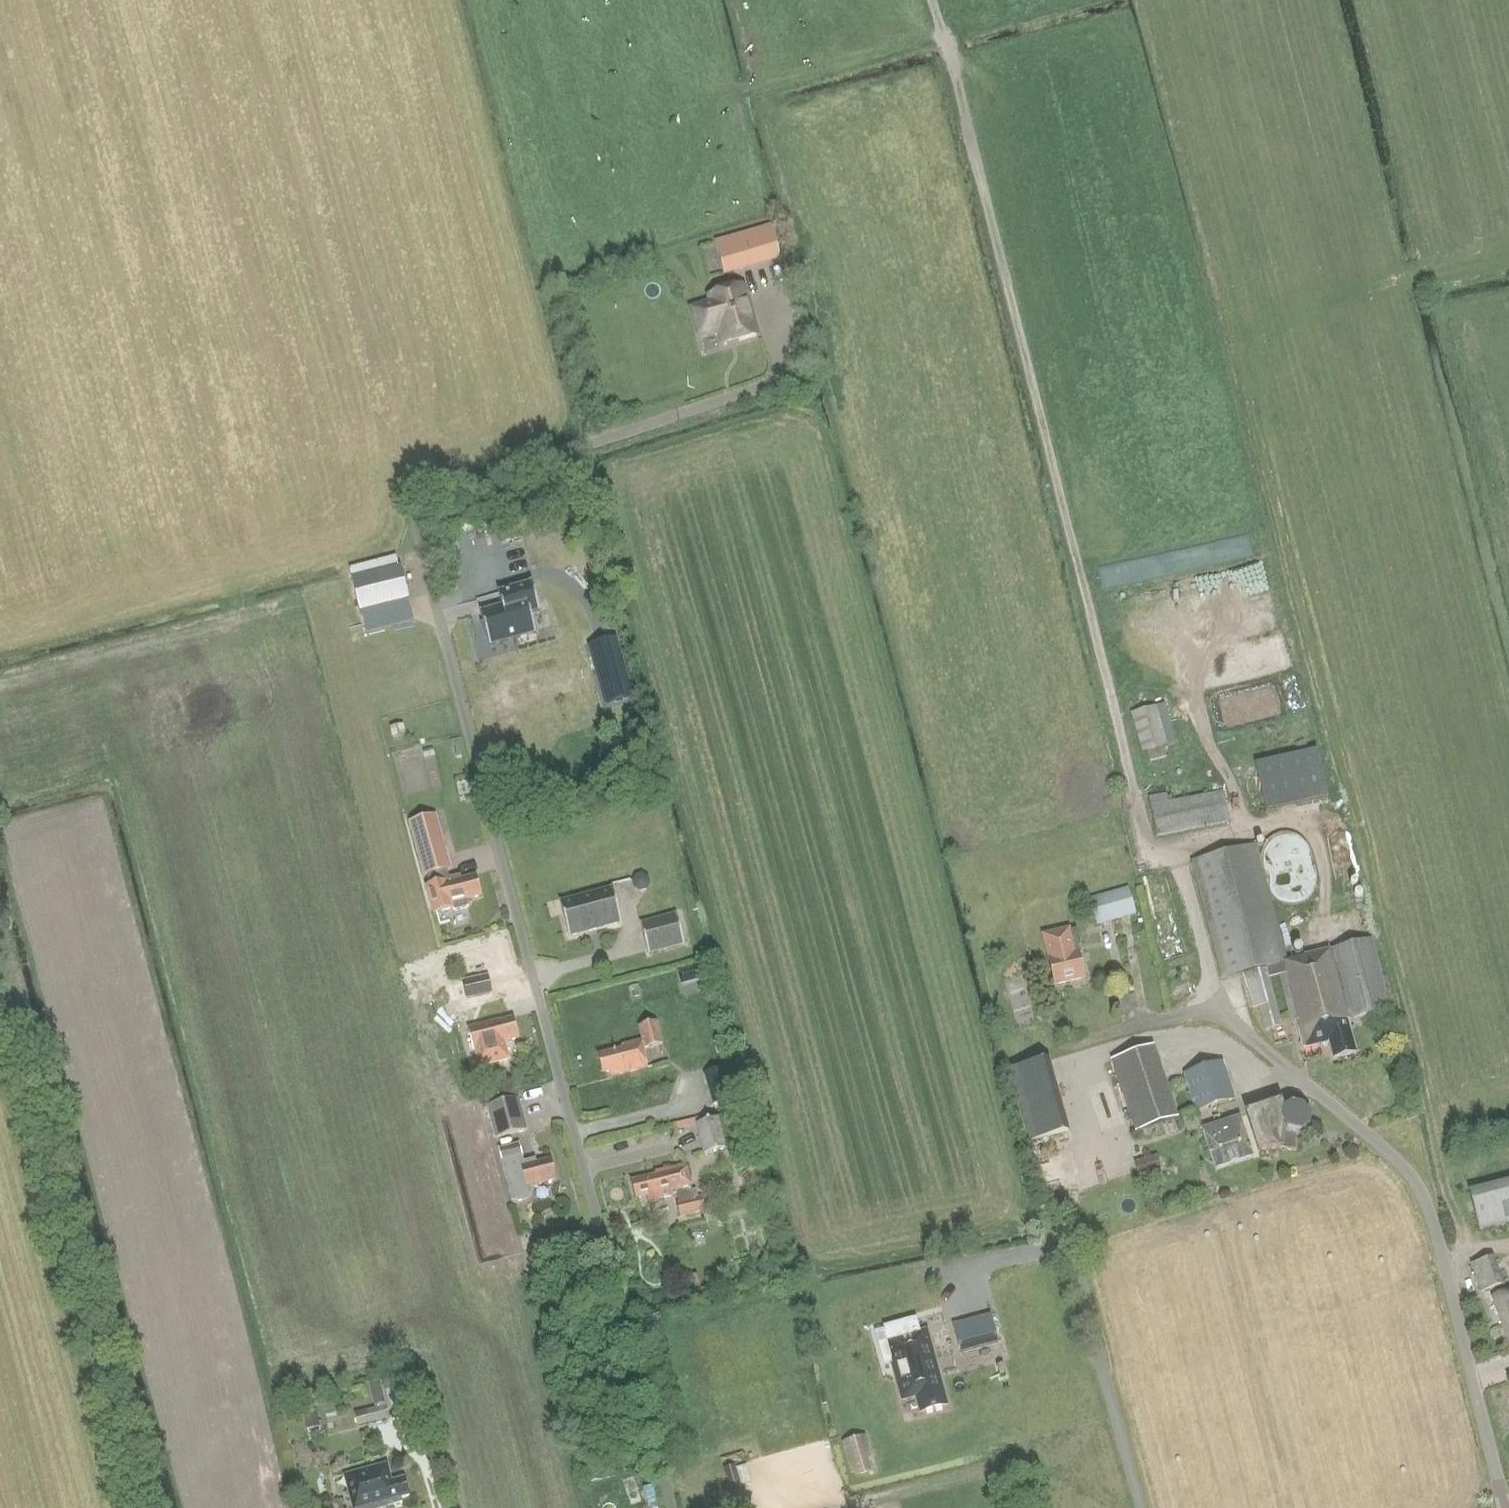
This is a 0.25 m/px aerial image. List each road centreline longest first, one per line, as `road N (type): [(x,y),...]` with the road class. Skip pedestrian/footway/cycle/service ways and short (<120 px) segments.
road 1 (unclassified): [(674,1507),(416,507),(442,484),(783,388)]
road 2 (track): [(930,0),(1154,855),(1181,866),(1222,1018)]
road 3 (unclassified): [(1508,1507),(1425,1200),(1401,1165),(1318,1091),(1211,1013),(1072,1045)]
road 4 (unclassified): [(1139,1507),(1071,1271),(1049,1245),(963,1259)]

